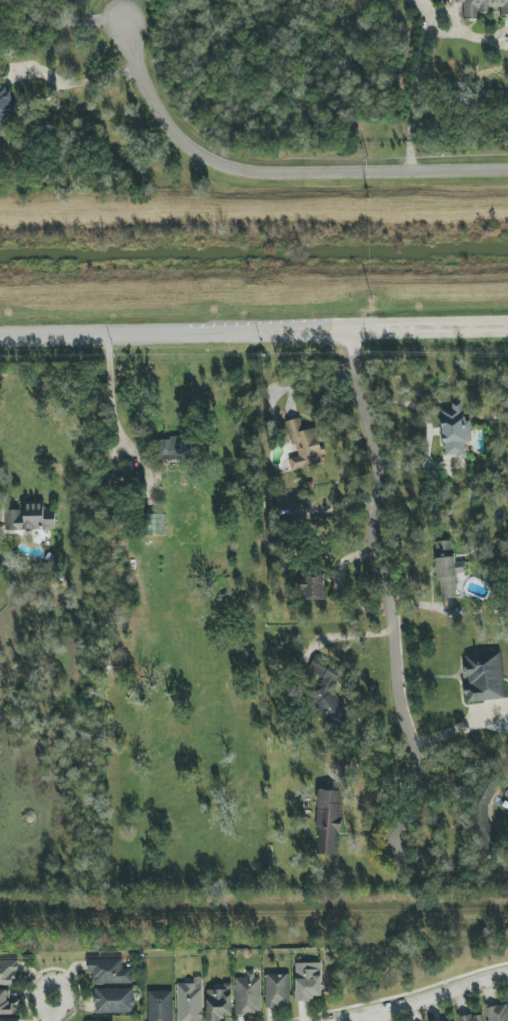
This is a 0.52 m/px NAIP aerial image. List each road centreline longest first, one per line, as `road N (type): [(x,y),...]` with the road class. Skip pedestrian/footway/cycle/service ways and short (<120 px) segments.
road 1 (residential): [(396,850),(415,794),(386,588),(372,551),(375,462),(362,417),(355,327)]
road 2 (residential): [(0,339),(507,325)]
road 3 (track): [(0,922),(507,914)]
road 4 (residential): [(124,22),(168,123),(184,142),(234,169),(507,170)]
road 5 (residential): [(344,1020),(507,975)]

